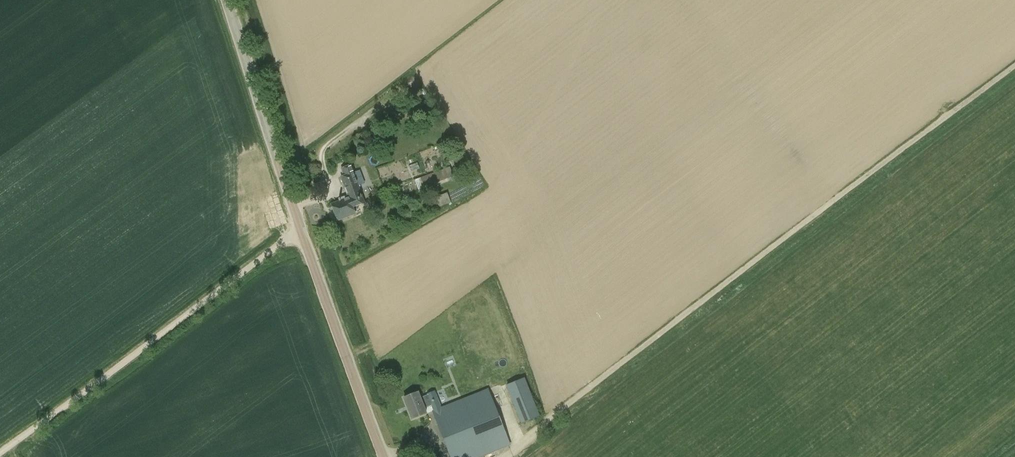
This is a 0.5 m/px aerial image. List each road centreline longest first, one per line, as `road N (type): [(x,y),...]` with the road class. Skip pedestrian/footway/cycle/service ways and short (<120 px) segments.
road 1 (unclassified): [(301,232),(0,454)]
road 2 (tertiary): [(301,232),(228,0)]
road 3 (tertiary): [(383,456),(301,232)]

